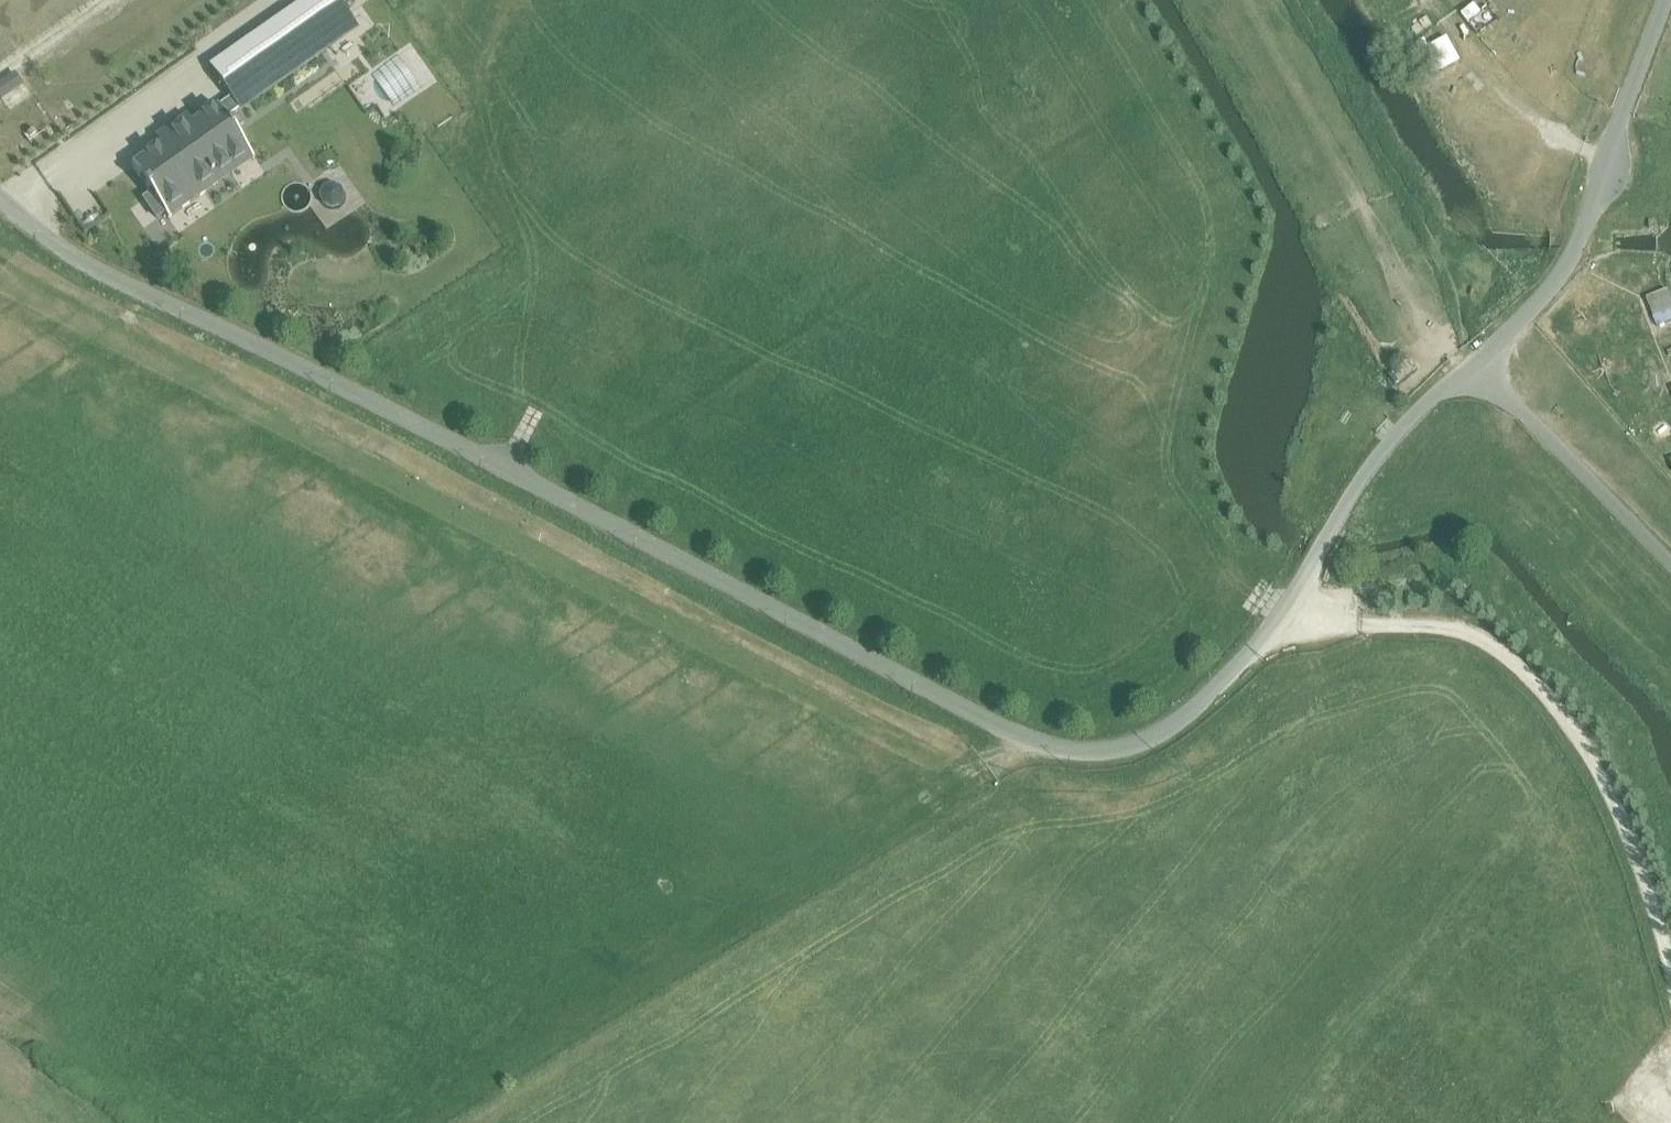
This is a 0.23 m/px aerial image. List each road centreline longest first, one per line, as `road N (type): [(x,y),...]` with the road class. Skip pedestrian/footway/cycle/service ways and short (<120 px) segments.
road 1 (unclassified): [(1272,635),(1160,738),(1101,754),(1036,743),(211,329),(42,239),(0,197)]
road 2 (unclassified): [(1272,635),(1362,480),(1405,427),(1510,336),(1578,247),(1667,0)]

